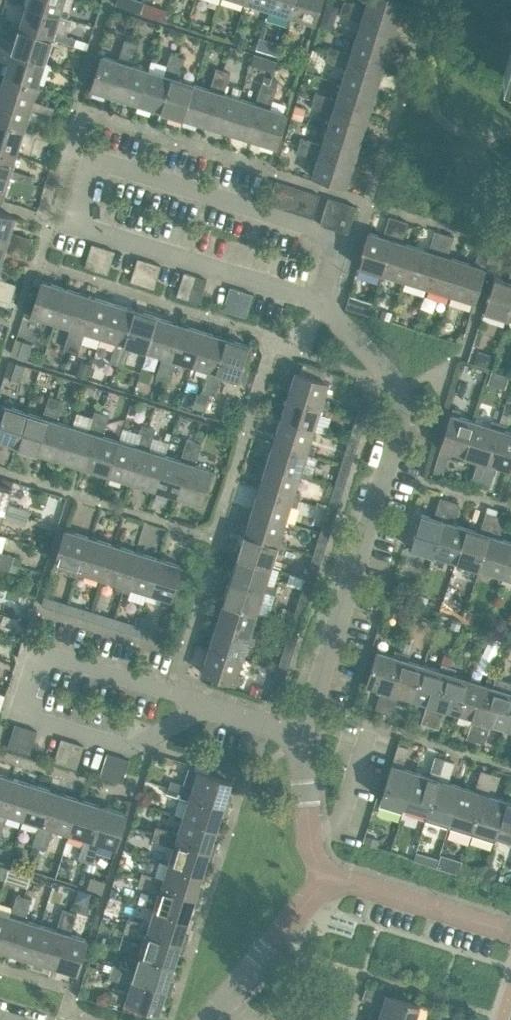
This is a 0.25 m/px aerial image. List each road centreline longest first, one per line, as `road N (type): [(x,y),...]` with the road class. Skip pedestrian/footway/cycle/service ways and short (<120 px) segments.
road 1 (residential): [(334,303),(76,225),(94,169),(350,246)]
road 2 (residential): [(288,731),(313,704),(401,416),(398,389),(334,303)]
road 3 (residential): [(42,648),(21,718),(129,753),(200,705)]
road 4 (unclassified): [(510,932),(321,875)]
road 5 (residential): [(321,875),(308,902),(209,1019)]
road 6 (residential): [(200,705),(174,689),(42,648)]
road 7 (residential): [(321,875),(300,745),(288,731)]

